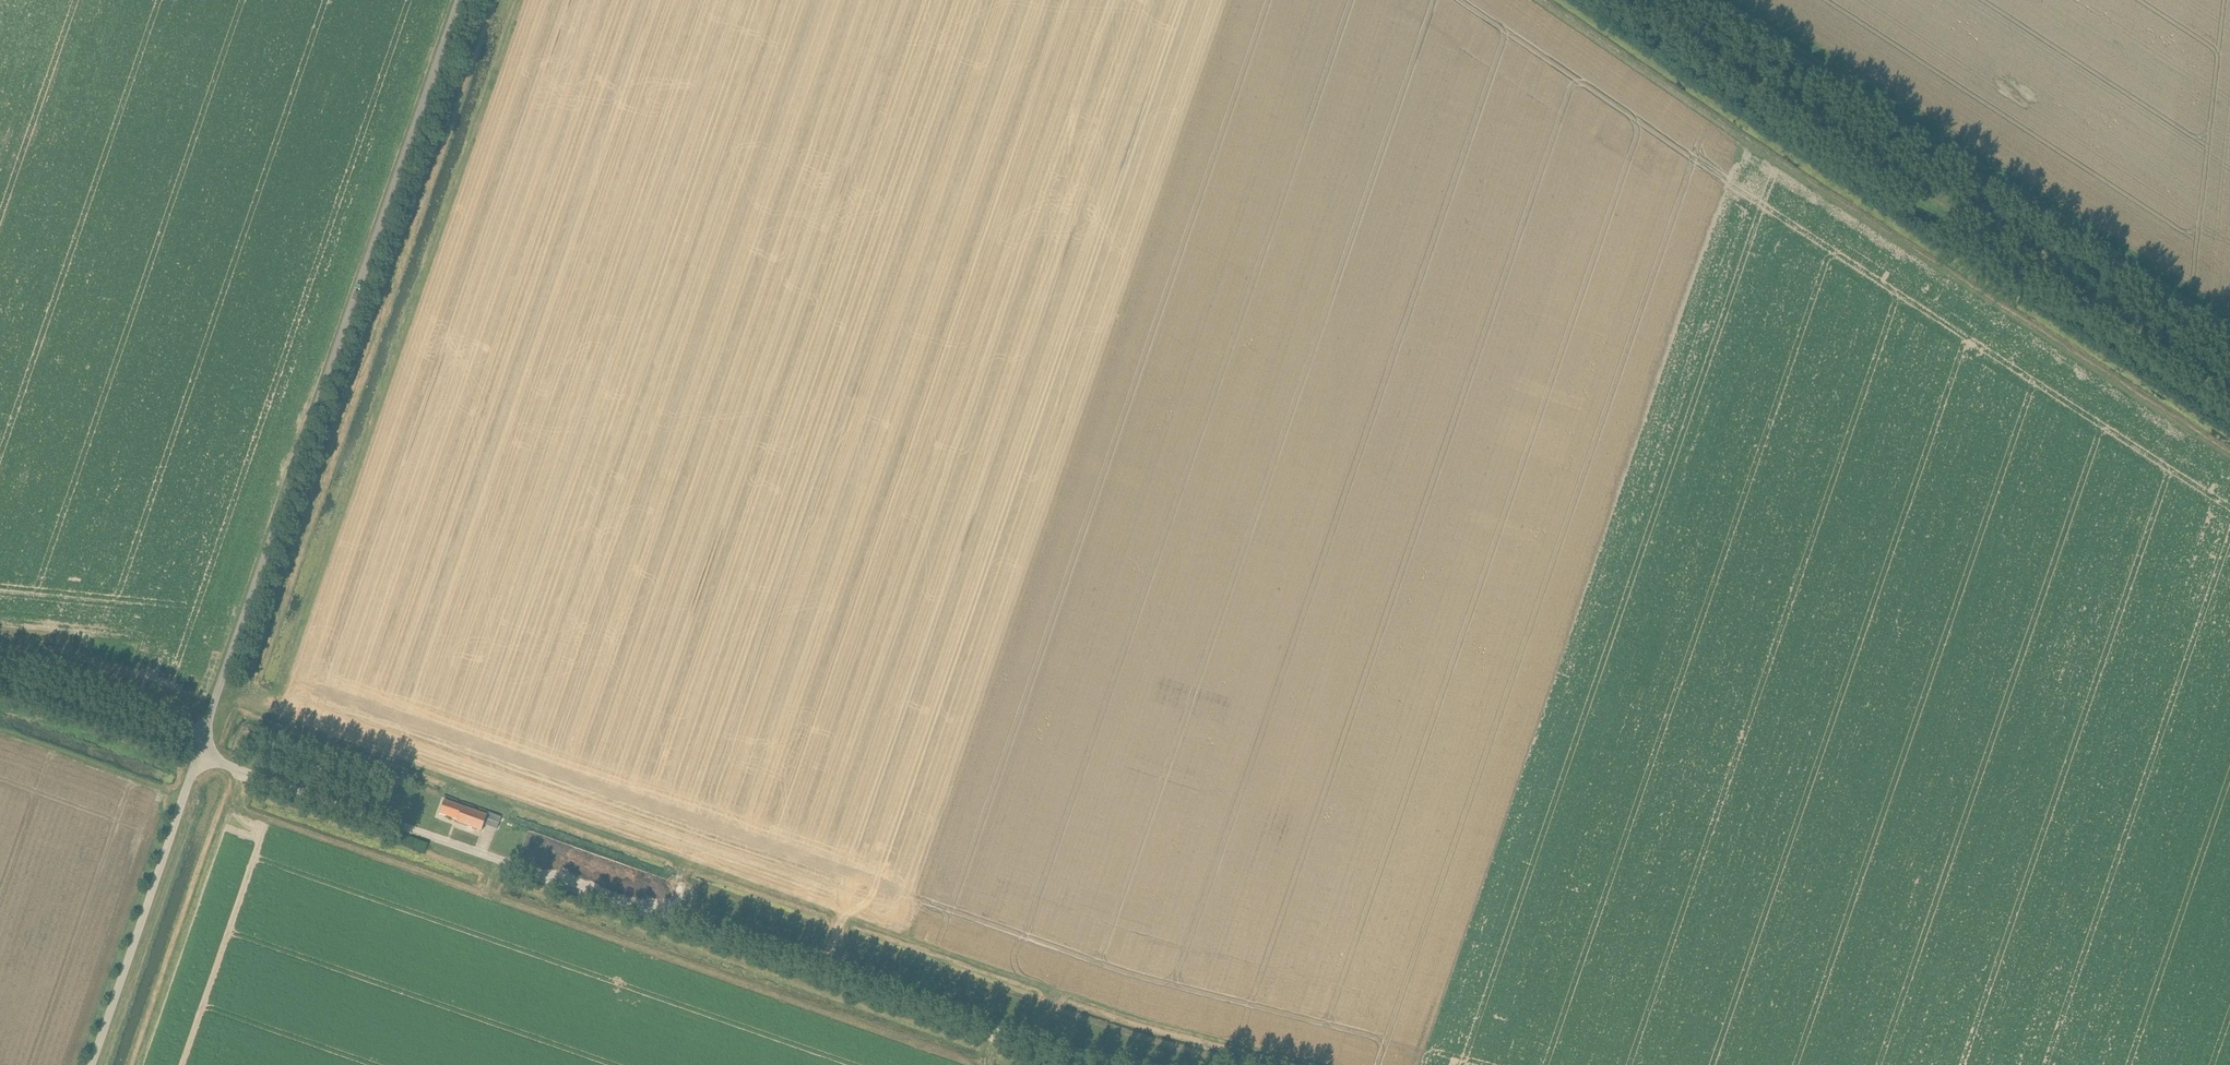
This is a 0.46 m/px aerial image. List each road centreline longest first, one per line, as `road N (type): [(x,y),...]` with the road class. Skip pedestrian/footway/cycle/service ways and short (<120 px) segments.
road 1 (track): [(1314,1064),(1086,1002),(269,717),(520,0)]
road 2 (unclassified): [(1142,1064),(1011,1035),(285,786),(223,763),(202,742)]
road 3 (track): [(228,807),(974,1064)]
road 4 (unclassified): [(202,742),(459,0)]
road 5 (track): [(2229,387),(1637,0)]
road 6 (track): [(1743,141),(2229,456)]
road 7 (unclassified): [(91,1064),(202,742)]
road 8 (track): [(239,769),(137,1064)]
road 9 (track): [(1538,0),(1743,141)]
road 10 (track): [(0,632),(55,637),(82,658),(213,706)]
road 11 (track): [(202,742),(169,715),(0,657)]
road 12 (track): [(0,703),(192,772)]
road 13 (track): [(184,795),(0,730)]

